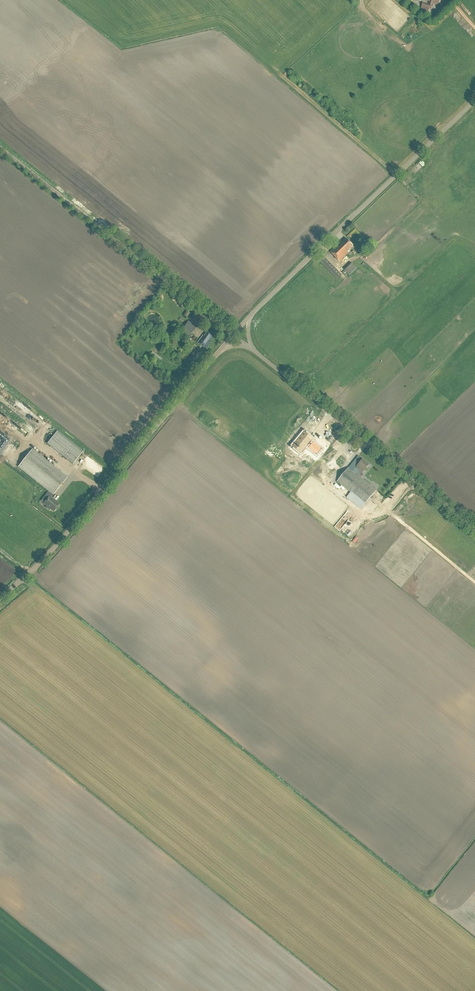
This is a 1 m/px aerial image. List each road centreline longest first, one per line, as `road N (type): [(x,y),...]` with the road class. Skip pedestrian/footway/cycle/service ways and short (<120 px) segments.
road 1 (tertiary): [(0,598),(61,540),(222,348)]
road 2 (tertiary): [(248,318),(474,100)]
road 3 (unclassified): [(233,334),(0,147)]
road 4 (unclassified): [(474,529),(253,351)]
road 5 (track): [(396,175),(282,76)]

